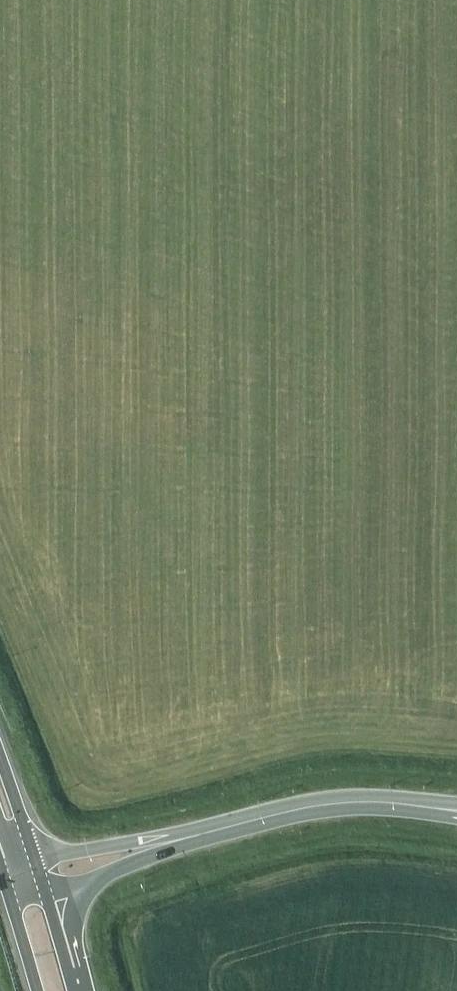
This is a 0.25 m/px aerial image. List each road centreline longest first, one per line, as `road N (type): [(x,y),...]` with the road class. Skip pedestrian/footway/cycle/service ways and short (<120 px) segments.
road 1 (tertiary): [(180,841),(339,803),(443,809)]
road 2 (tertiary): [(180,841),(37,862)]
road 3 (tertiary): [(48,897),(180,841)]

